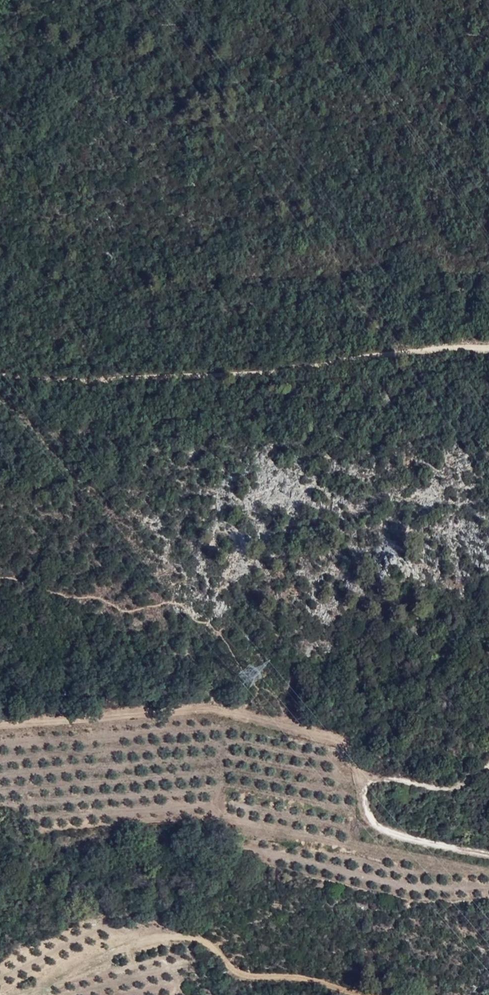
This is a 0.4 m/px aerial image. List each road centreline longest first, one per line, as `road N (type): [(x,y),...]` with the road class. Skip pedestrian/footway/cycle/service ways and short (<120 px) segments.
road 1 (track): [(488,346),(267,372),(60,381),(0,371)]
road 2 (track): [(0,729),(223,714),(320,734),(349,746),(380,781)]
road 3 (track): [(488,855),(387,829),(373,797),(380,781),(459,789),(488,767)]

